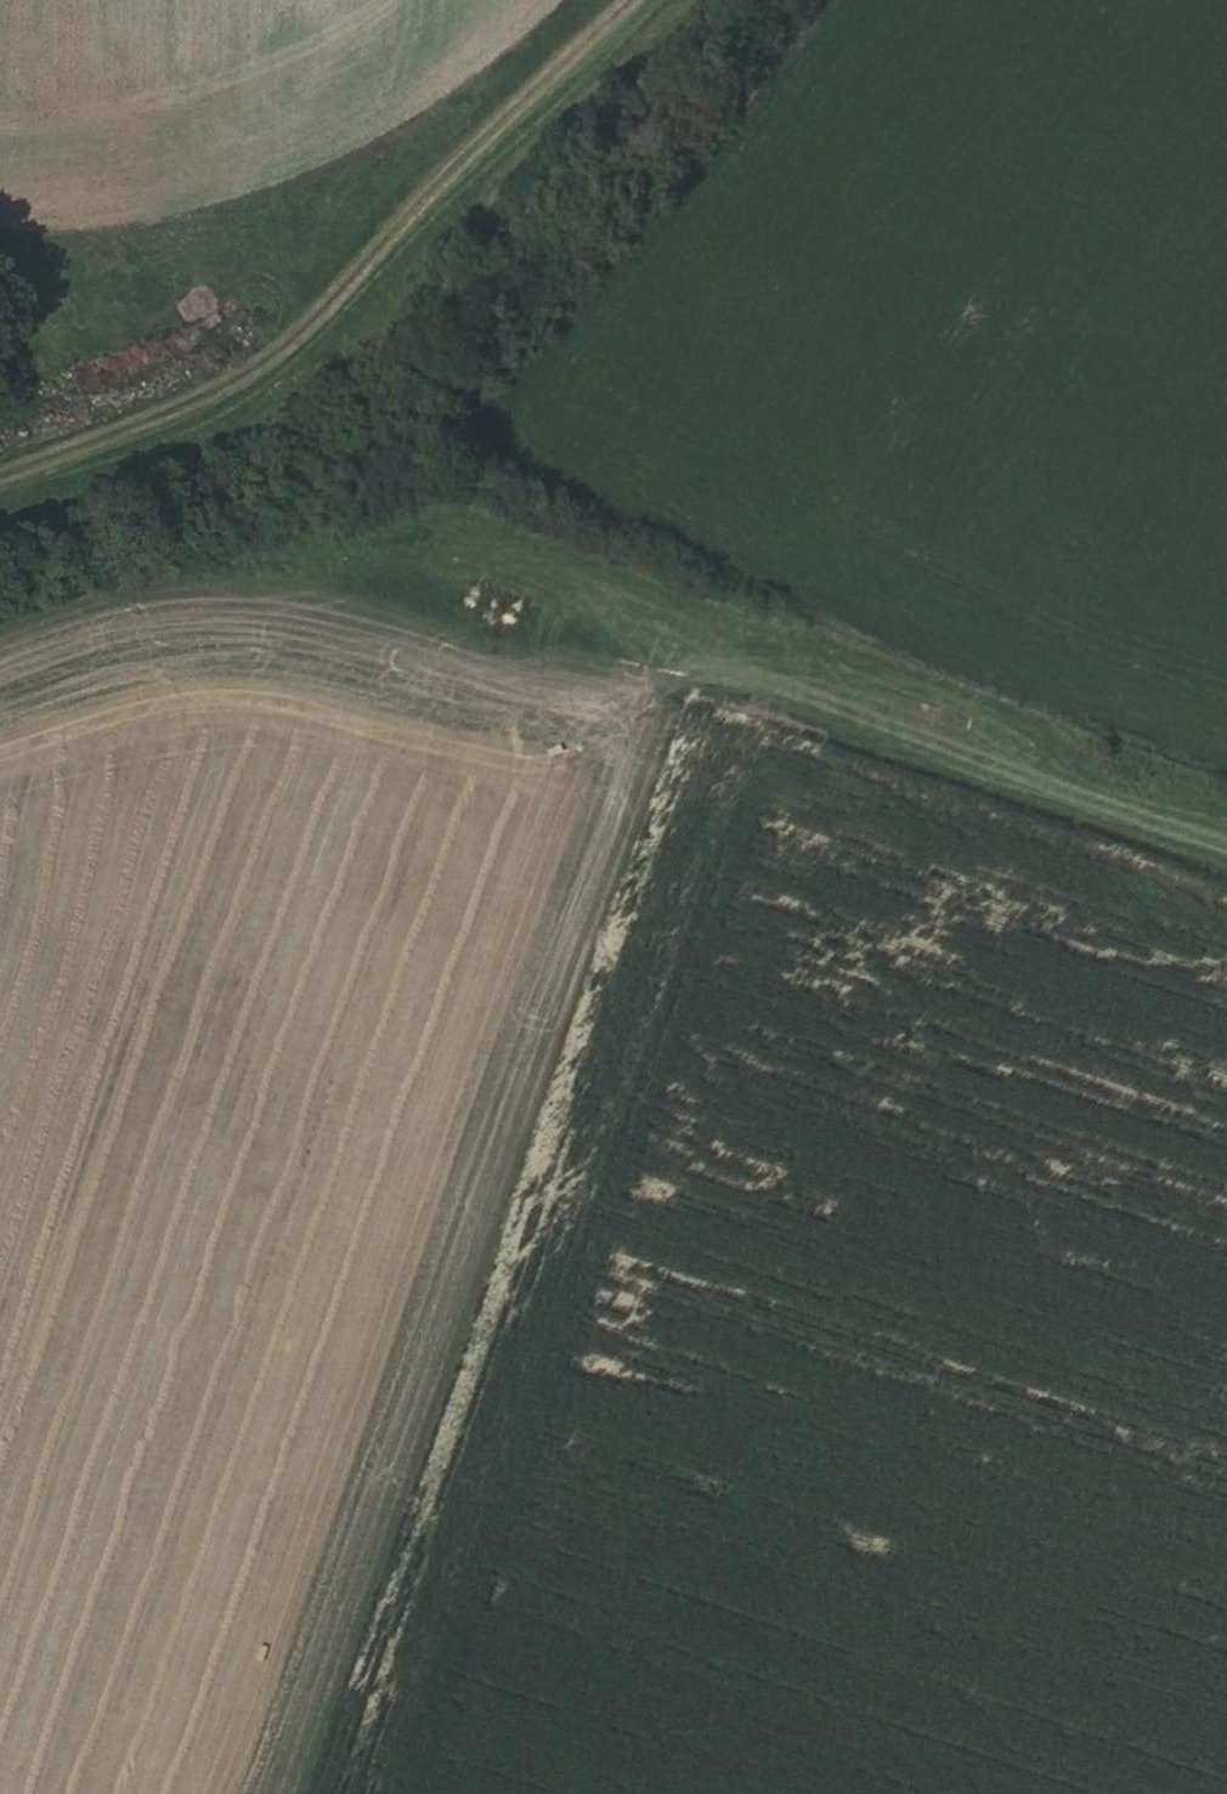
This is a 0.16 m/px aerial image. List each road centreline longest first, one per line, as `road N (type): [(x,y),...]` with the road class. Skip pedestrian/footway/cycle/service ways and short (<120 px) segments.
road 1 (track): [(0,594),(193,546),(622,197),(788,0)]

